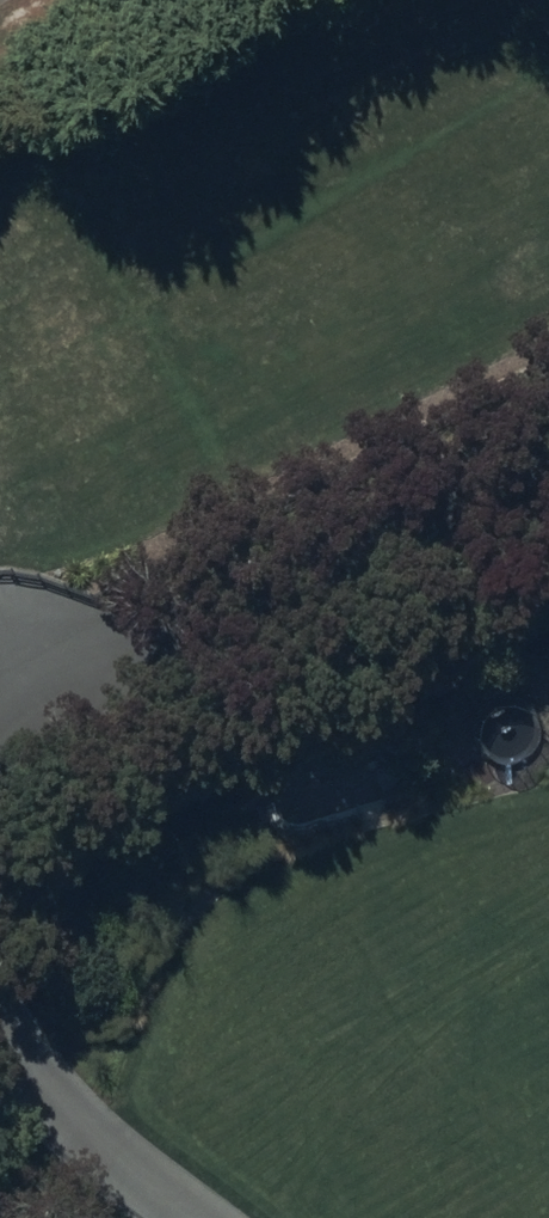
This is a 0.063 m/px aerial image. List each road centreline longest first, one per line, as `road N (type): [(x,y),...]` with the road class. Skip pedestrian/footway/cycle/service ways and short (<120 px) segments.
road 1 (track): [(548,439),(24,697),(0,725)]
road 2 (track): [(0,1009),(40,1089),(156,1217)]
road 3 (track): [(185,0),(0,92)]

